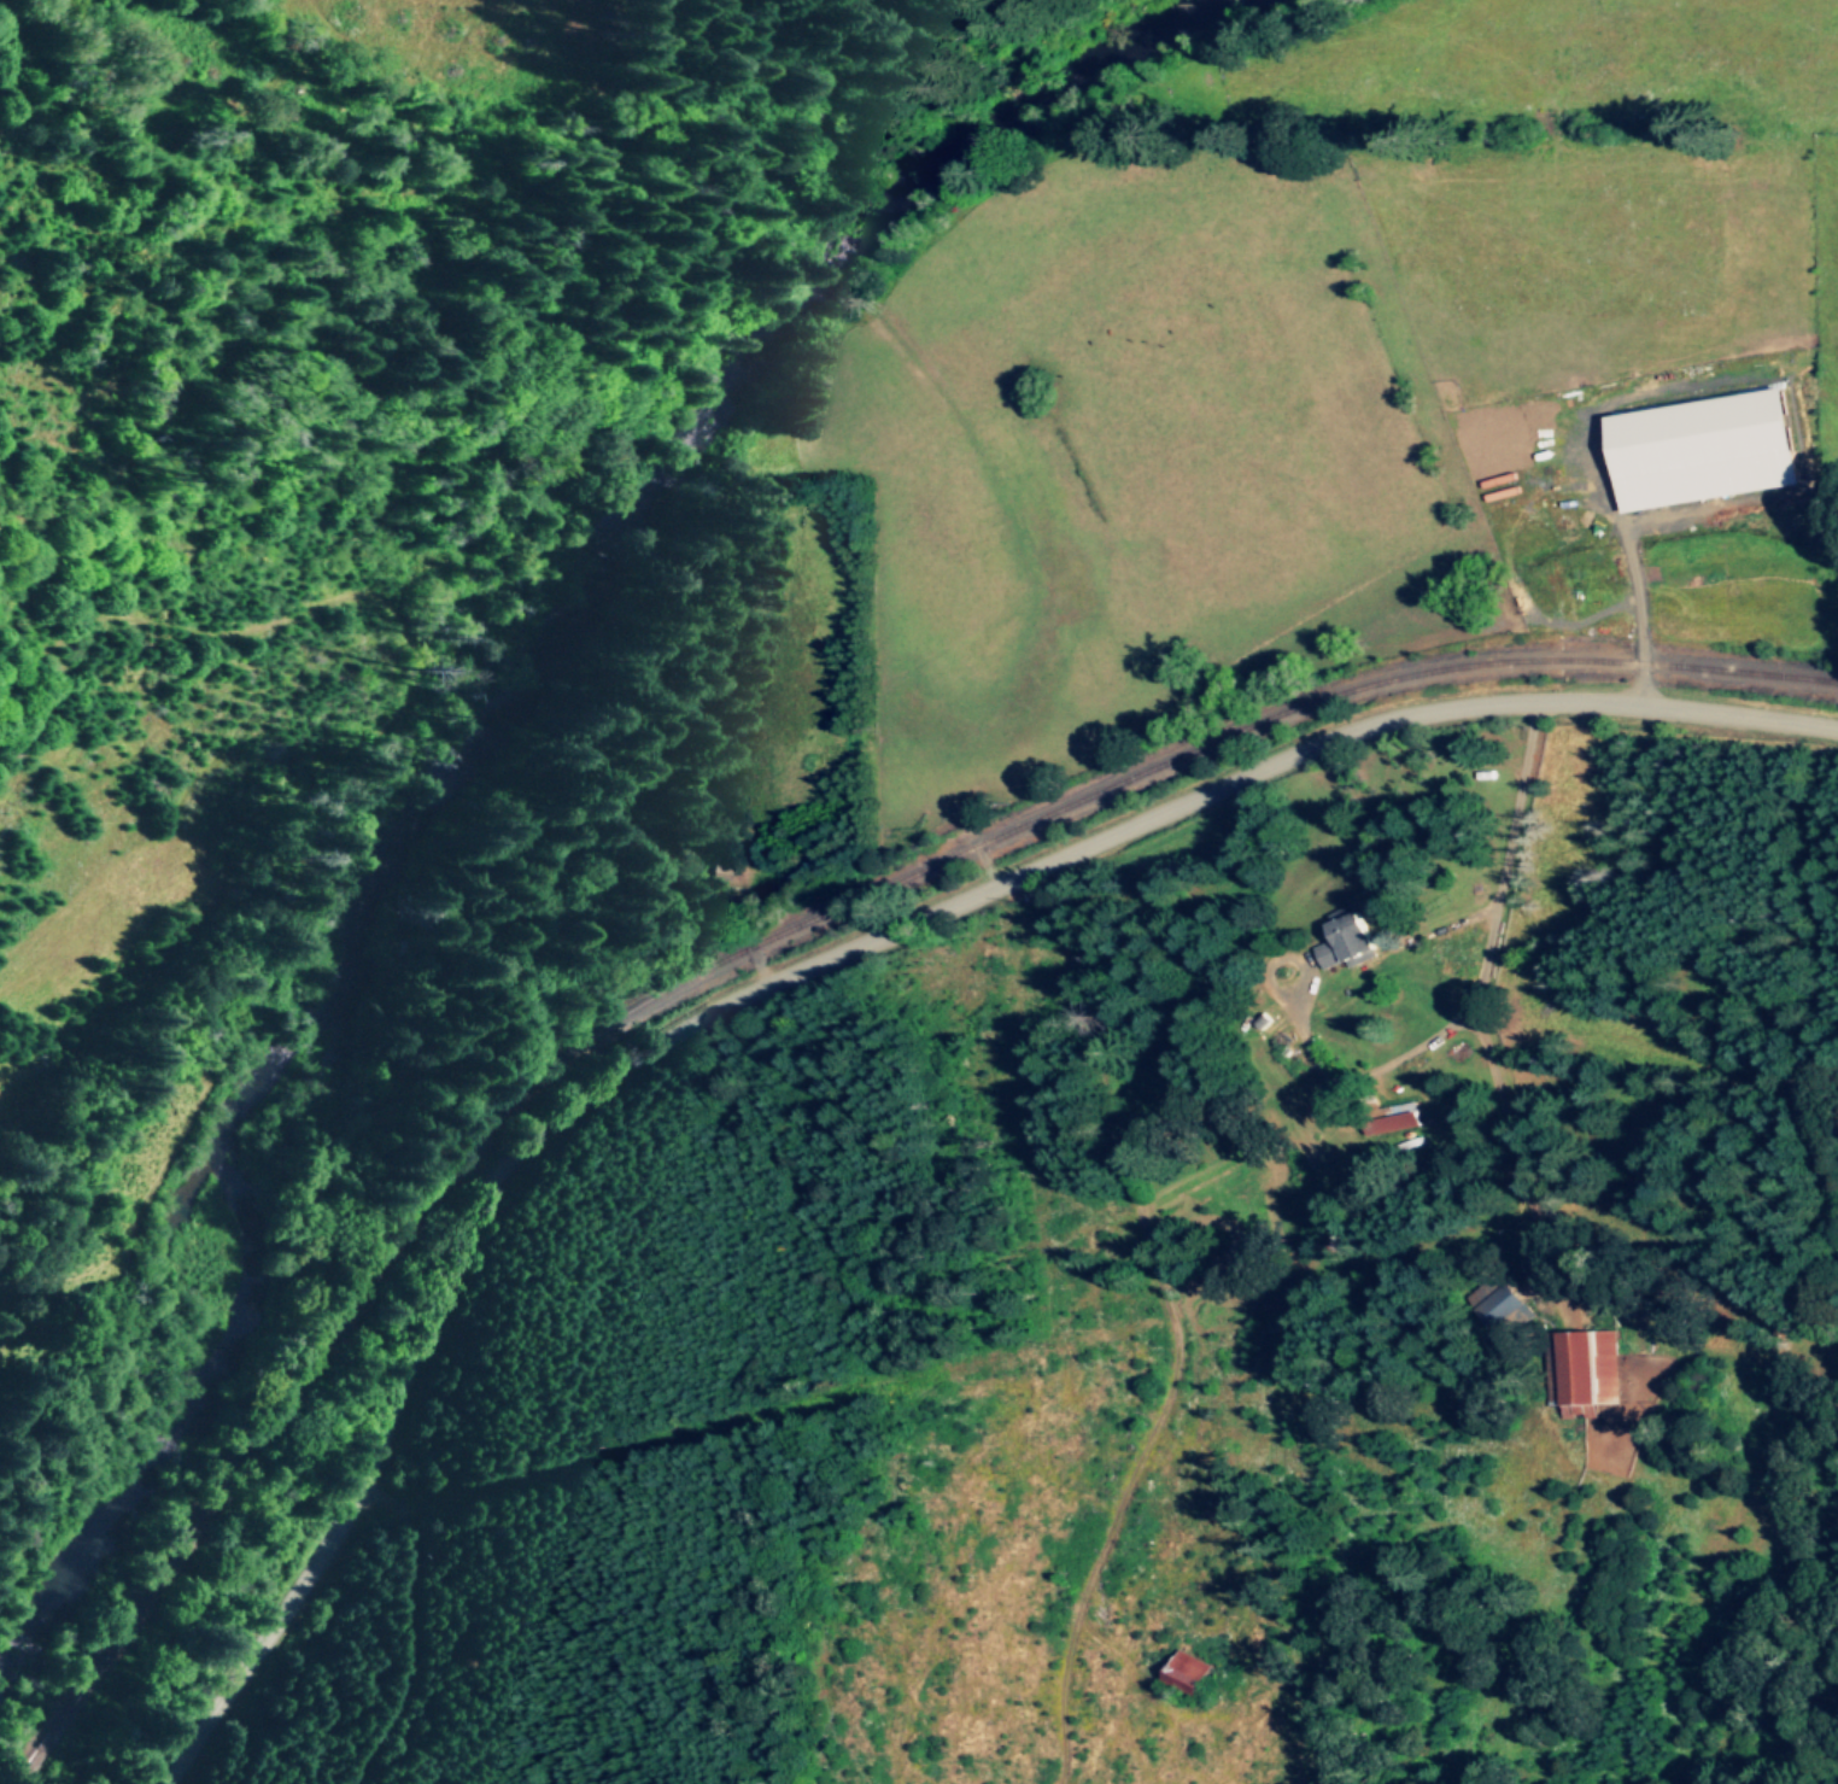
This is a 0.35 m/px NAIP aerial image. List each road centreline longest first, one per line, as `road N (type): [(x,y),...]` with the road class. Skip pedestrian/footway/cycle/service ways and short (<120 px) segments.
road 1 (residential): [(1837,727),(1586,700),(1383,720),(829,958),(679,1031),(554,1122),(493,1192),(335,1526),(167,1783)]

